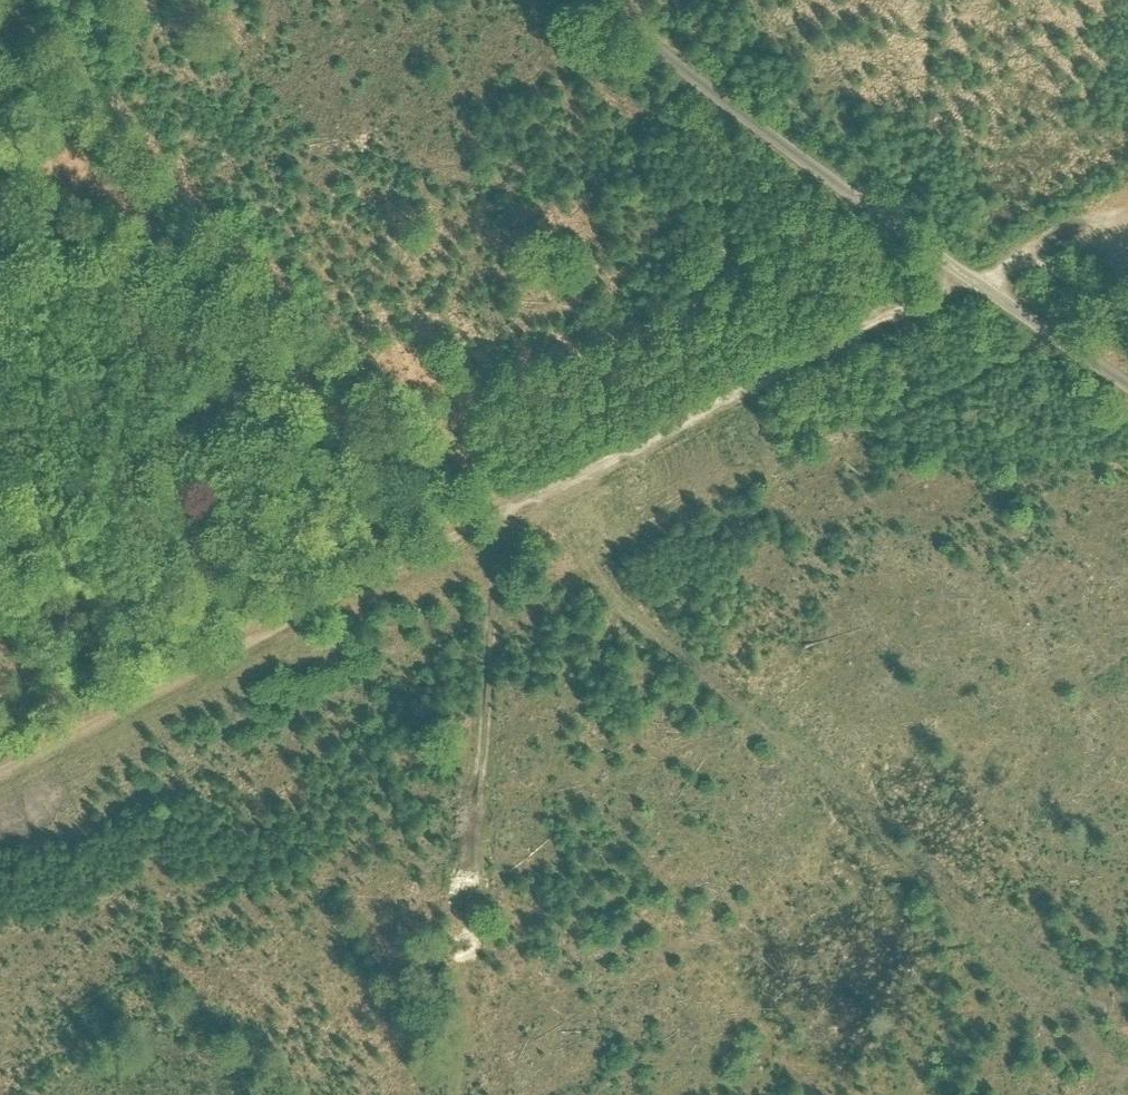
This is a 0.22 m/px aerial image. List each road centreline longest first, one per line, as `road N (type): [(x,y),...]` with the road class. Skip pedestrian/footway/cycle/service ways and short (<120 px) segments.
road 1 (track): [(484,502),(0,25)]
road 2 (unclassified): [(1127,385),(952,281),(596,0)]
road 3 (track): [(484,502),(447,580),(414,1094)]
road 4 (track): [(0,761),(484,502)]
road 5 (track): [(952,281),(484,502)]

